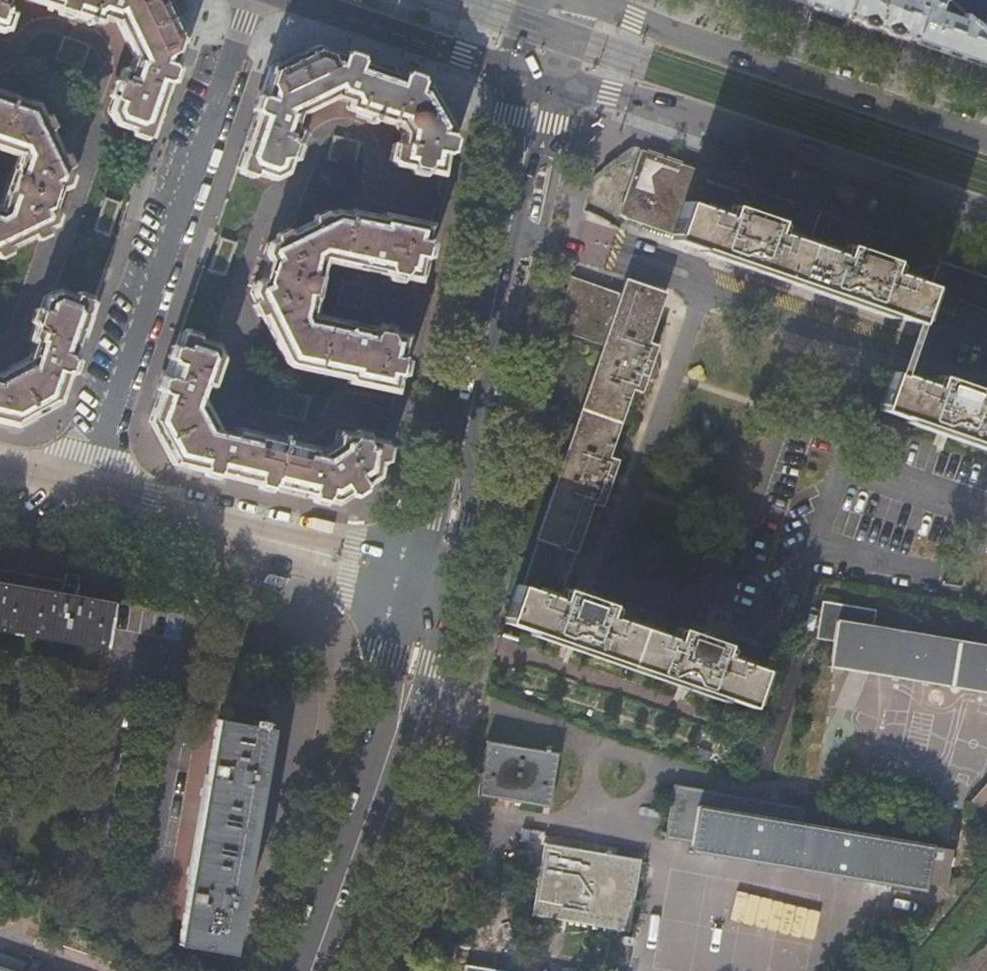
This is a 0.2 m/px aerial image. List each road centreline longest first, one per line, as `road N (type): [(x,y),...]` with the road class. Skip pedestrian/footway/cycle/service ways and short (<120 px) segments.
road 1 (residential): [(253,0),(85,488)]
road 2 (secondary): [(534,75),(437,577)]
road 3 (primary): [(534,75),(667,110),(986,225)]
road 4 (secondary): [(437,577),(307,970)]
road 5 (primary): [(986,139),(597,0)]
road 6 (residential): [(437,577),(85,488)]
road 7 (primary): [(303,0),(534,75)]

